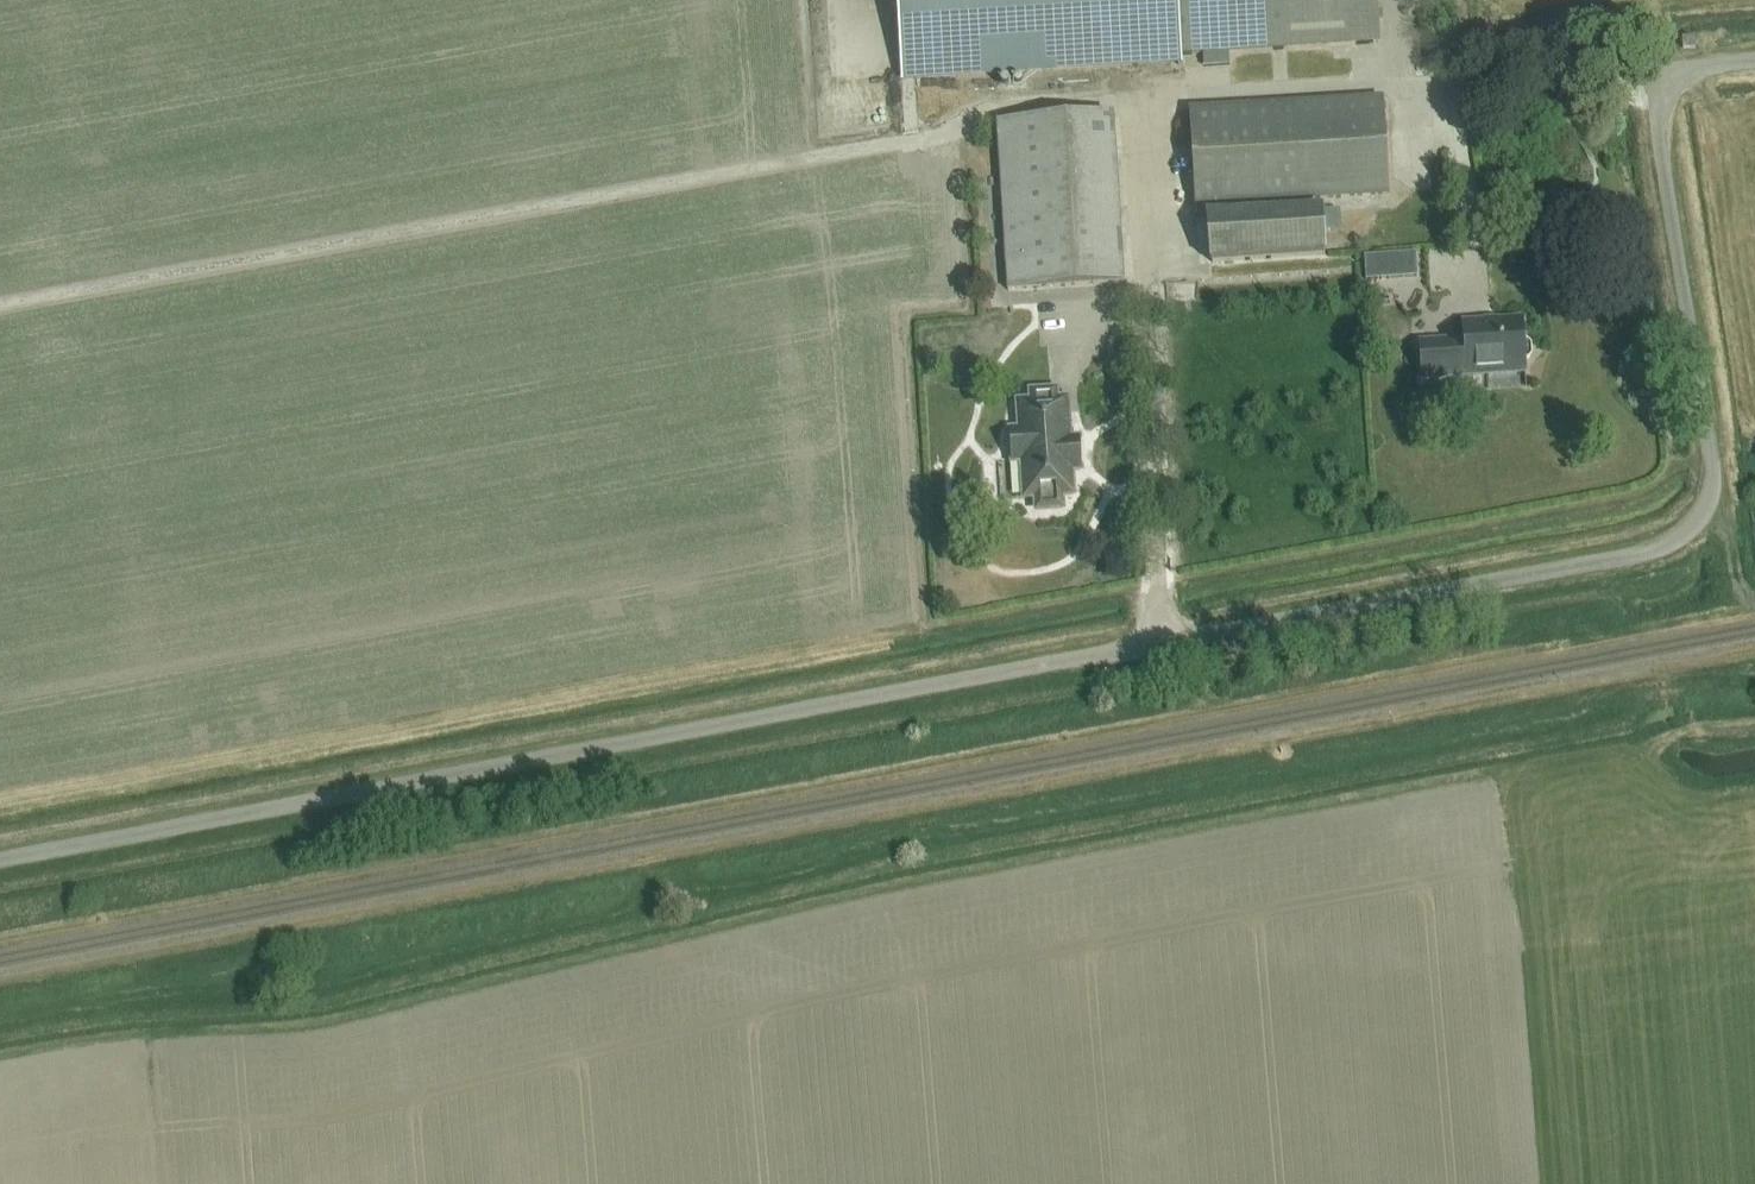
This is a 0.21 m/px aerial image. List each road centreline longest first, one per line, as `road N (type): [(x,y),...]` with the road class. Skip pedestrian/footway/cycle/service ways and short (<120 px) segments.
road 1 (unclassified): [(0,863),(1652,553),(1680,537),(1709,492),(1656,127),(1675,83),(1754,64)]

